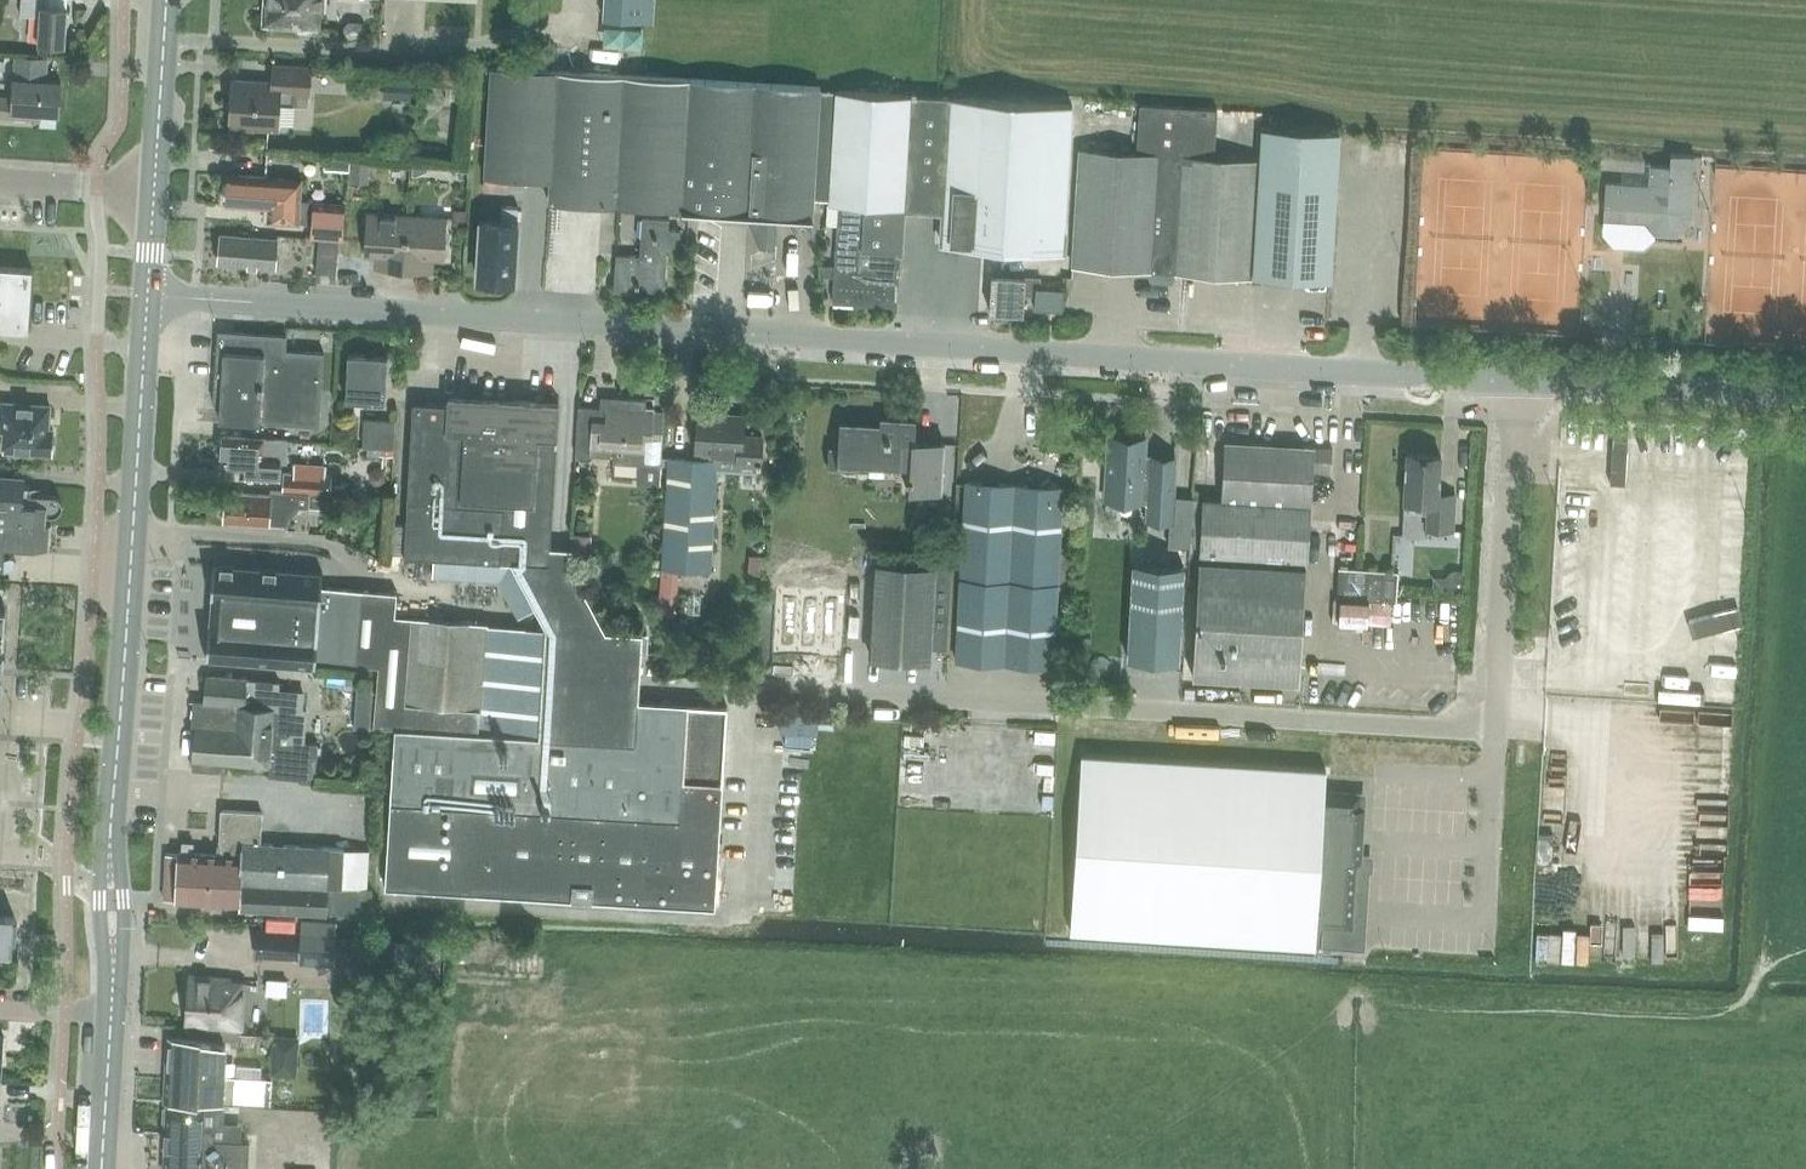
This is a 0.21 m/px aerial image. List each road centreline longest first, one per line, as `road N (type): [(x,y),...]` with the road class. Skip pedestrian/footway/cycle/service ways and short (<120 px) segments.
road 1 (unclassified): [(1519,384),(148,295)]
road 2 (tertiary): [(112,856),(148,295)]
road 3 (unclassified): [(1519,384),(1495,730)]
road 4 (unclassified): [(1519,384),(1805,396)]
road 5 (tertiary): [(154,190),(166,0)]
road 6 (residential): [(154,190),(0,180)]
road 7 (tertiary): [(101,1168),(109,1014)]

